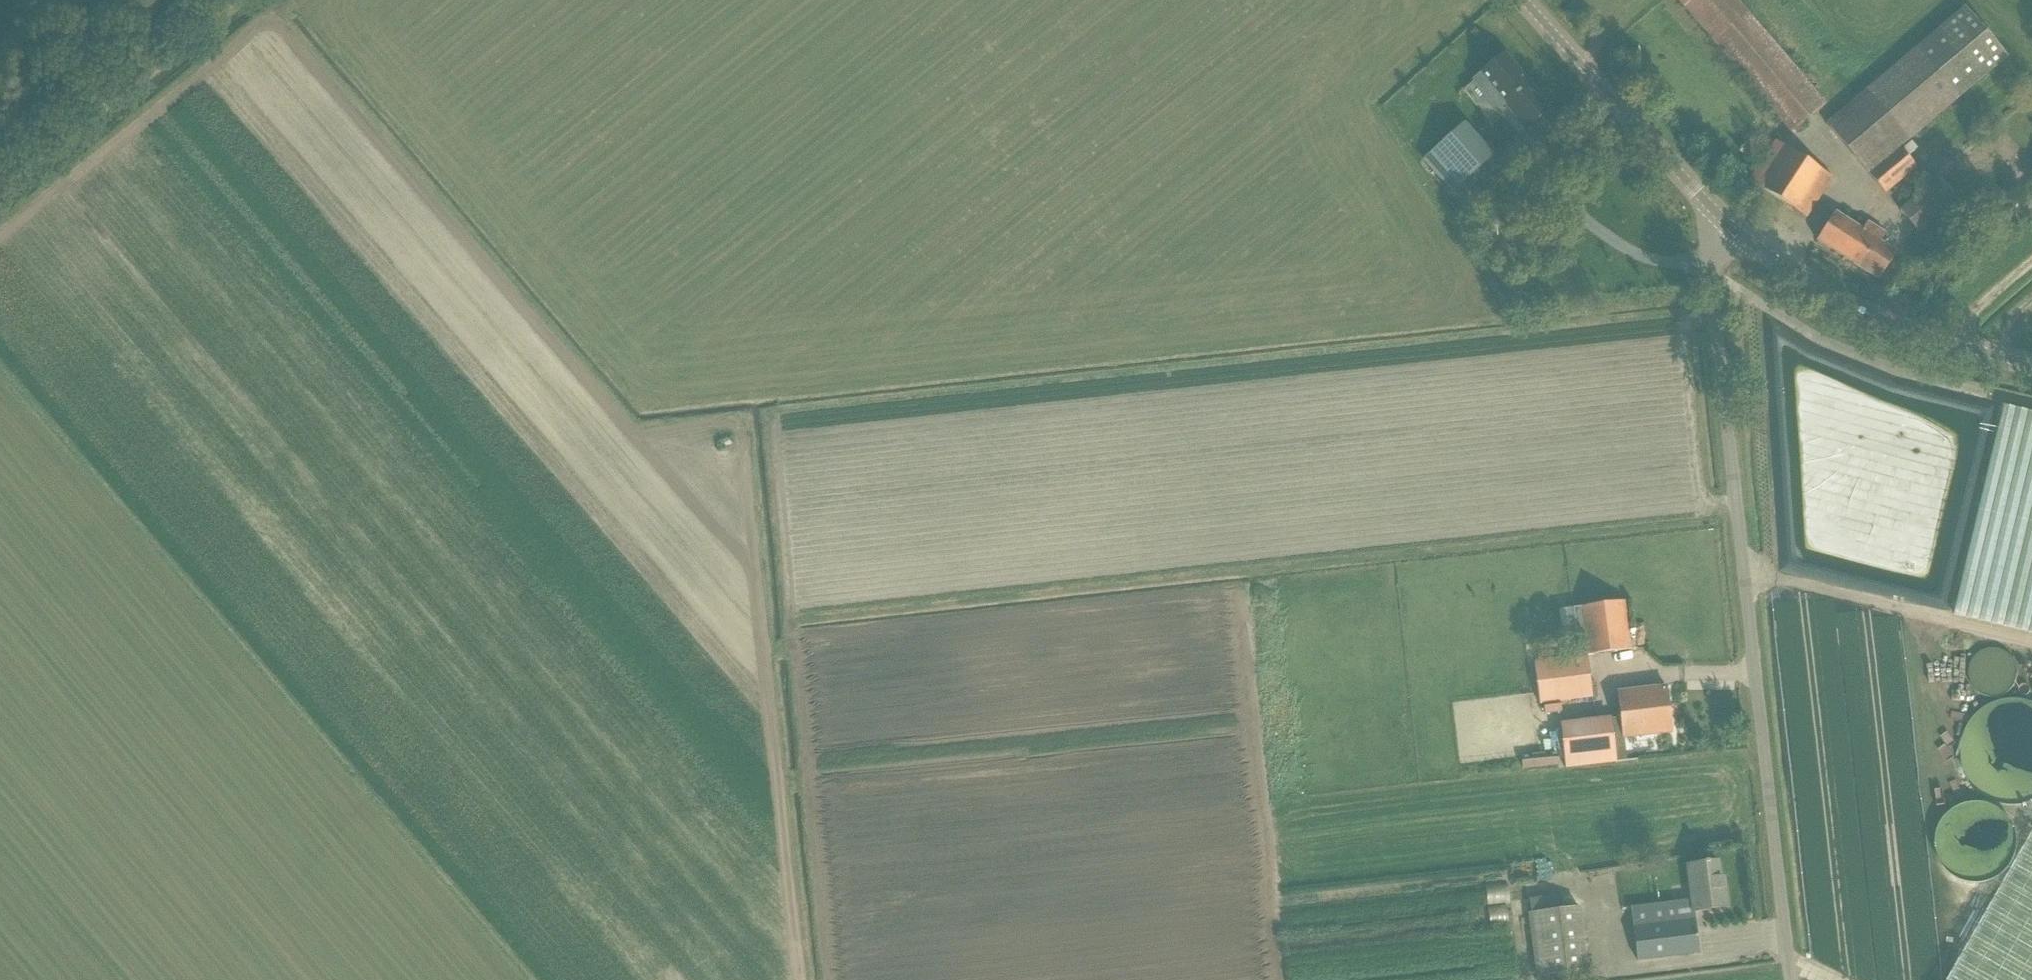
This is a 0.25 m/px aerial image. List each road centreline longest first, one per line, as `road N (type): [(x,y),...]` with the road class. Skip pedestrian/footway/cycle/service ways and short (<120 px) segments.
road 1 (unclassified): [(1785,979),(1698,197)]
road 2 (tertiary): [(1698,197),(1791,269),(1891,319),(2031,362)]
road 3 (tertiary): [(1698,197),(1514,0)]

